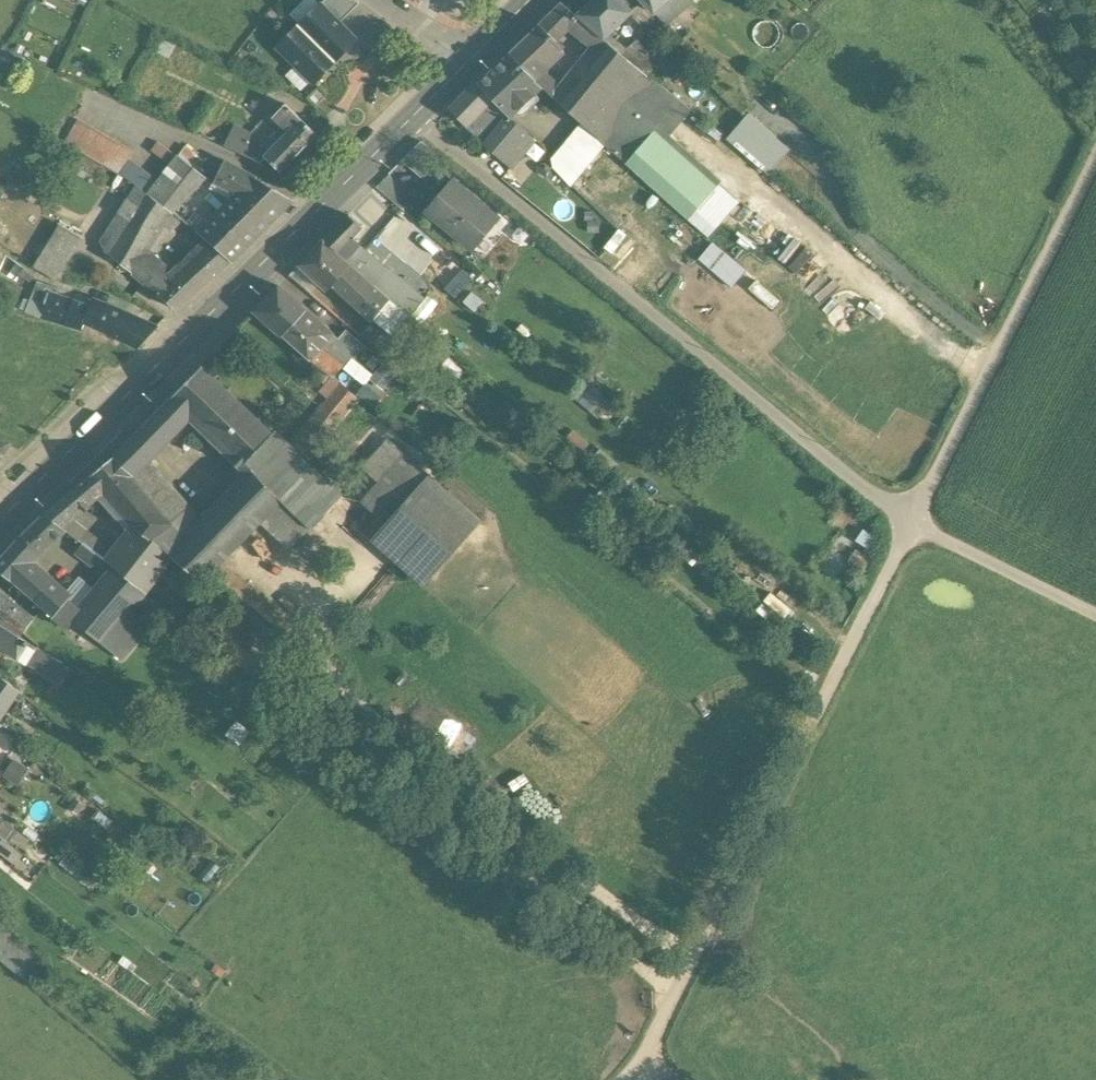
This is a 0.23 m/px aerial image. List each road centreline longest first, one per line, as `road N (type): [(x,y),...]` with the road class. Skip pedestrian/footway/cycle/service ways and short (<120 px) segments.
road 1 (track): [(1095,162),(638,1062),(620,1079)]
road 2 (track): [(413,116),(476,177),(912,525),(1095,615)]
road 3 (secondary): [(0,526),(471,61)]

